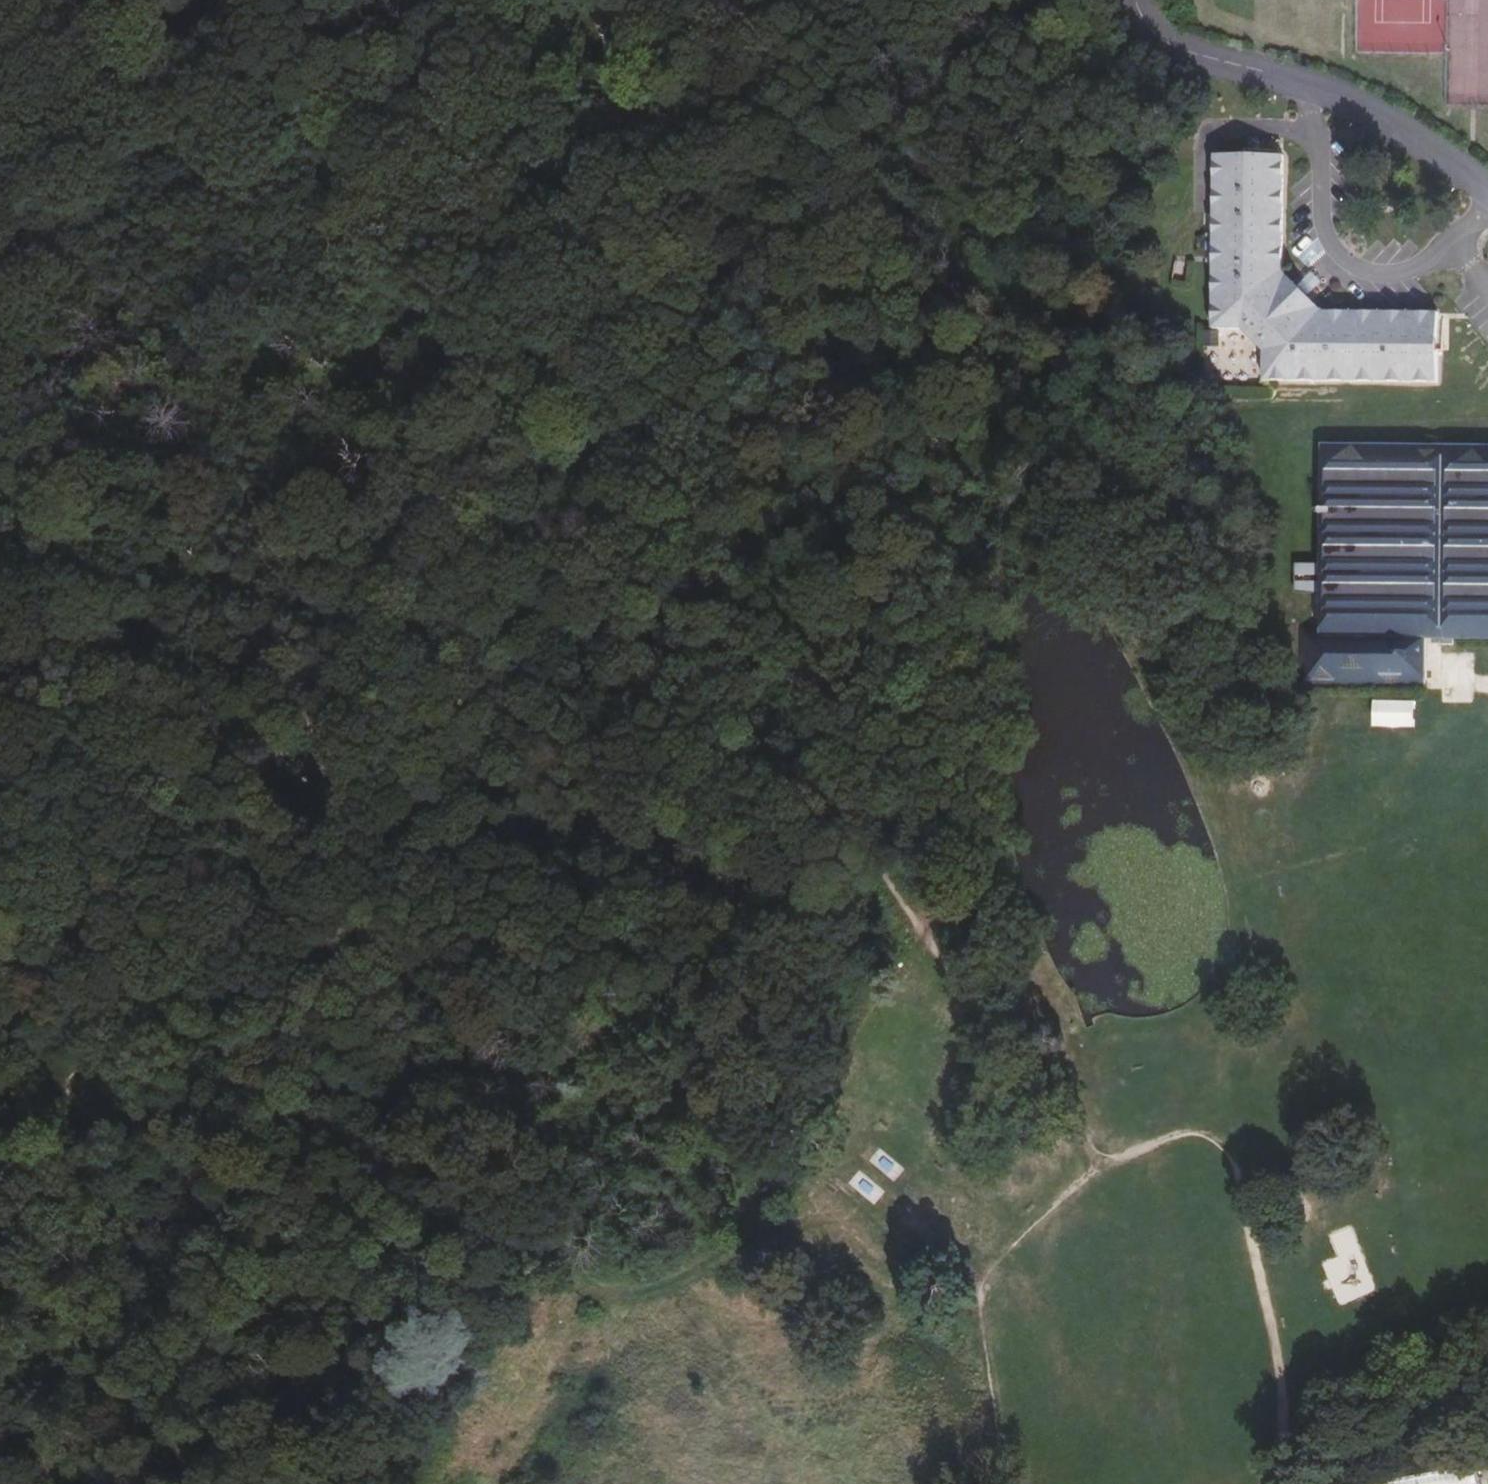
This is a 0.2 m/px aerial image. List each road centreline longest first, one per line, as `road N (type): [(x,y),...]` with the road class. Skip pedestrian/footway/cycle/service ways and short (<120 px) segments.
road 1 (unclassified): [(1135,0),(1156,35),(1311,84),(1487,183)]

